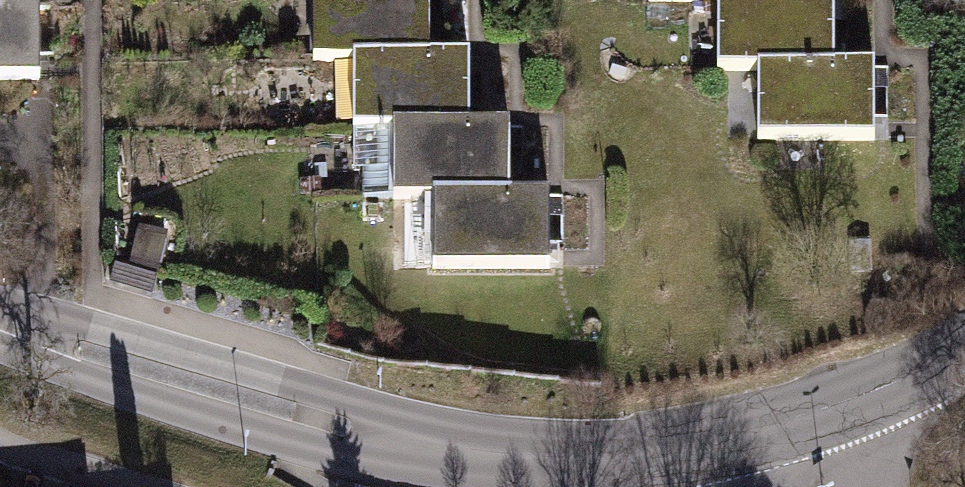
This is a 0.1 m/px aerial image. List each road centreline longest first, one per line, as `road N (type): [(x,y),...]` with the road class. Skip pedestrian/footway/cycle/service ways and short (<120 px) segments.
road 1 (tertiary): [(798,416),(670,448),(592,456),(435,447),(0,328)]
road 2 (tertiary): [(964,348),(798,416)]

